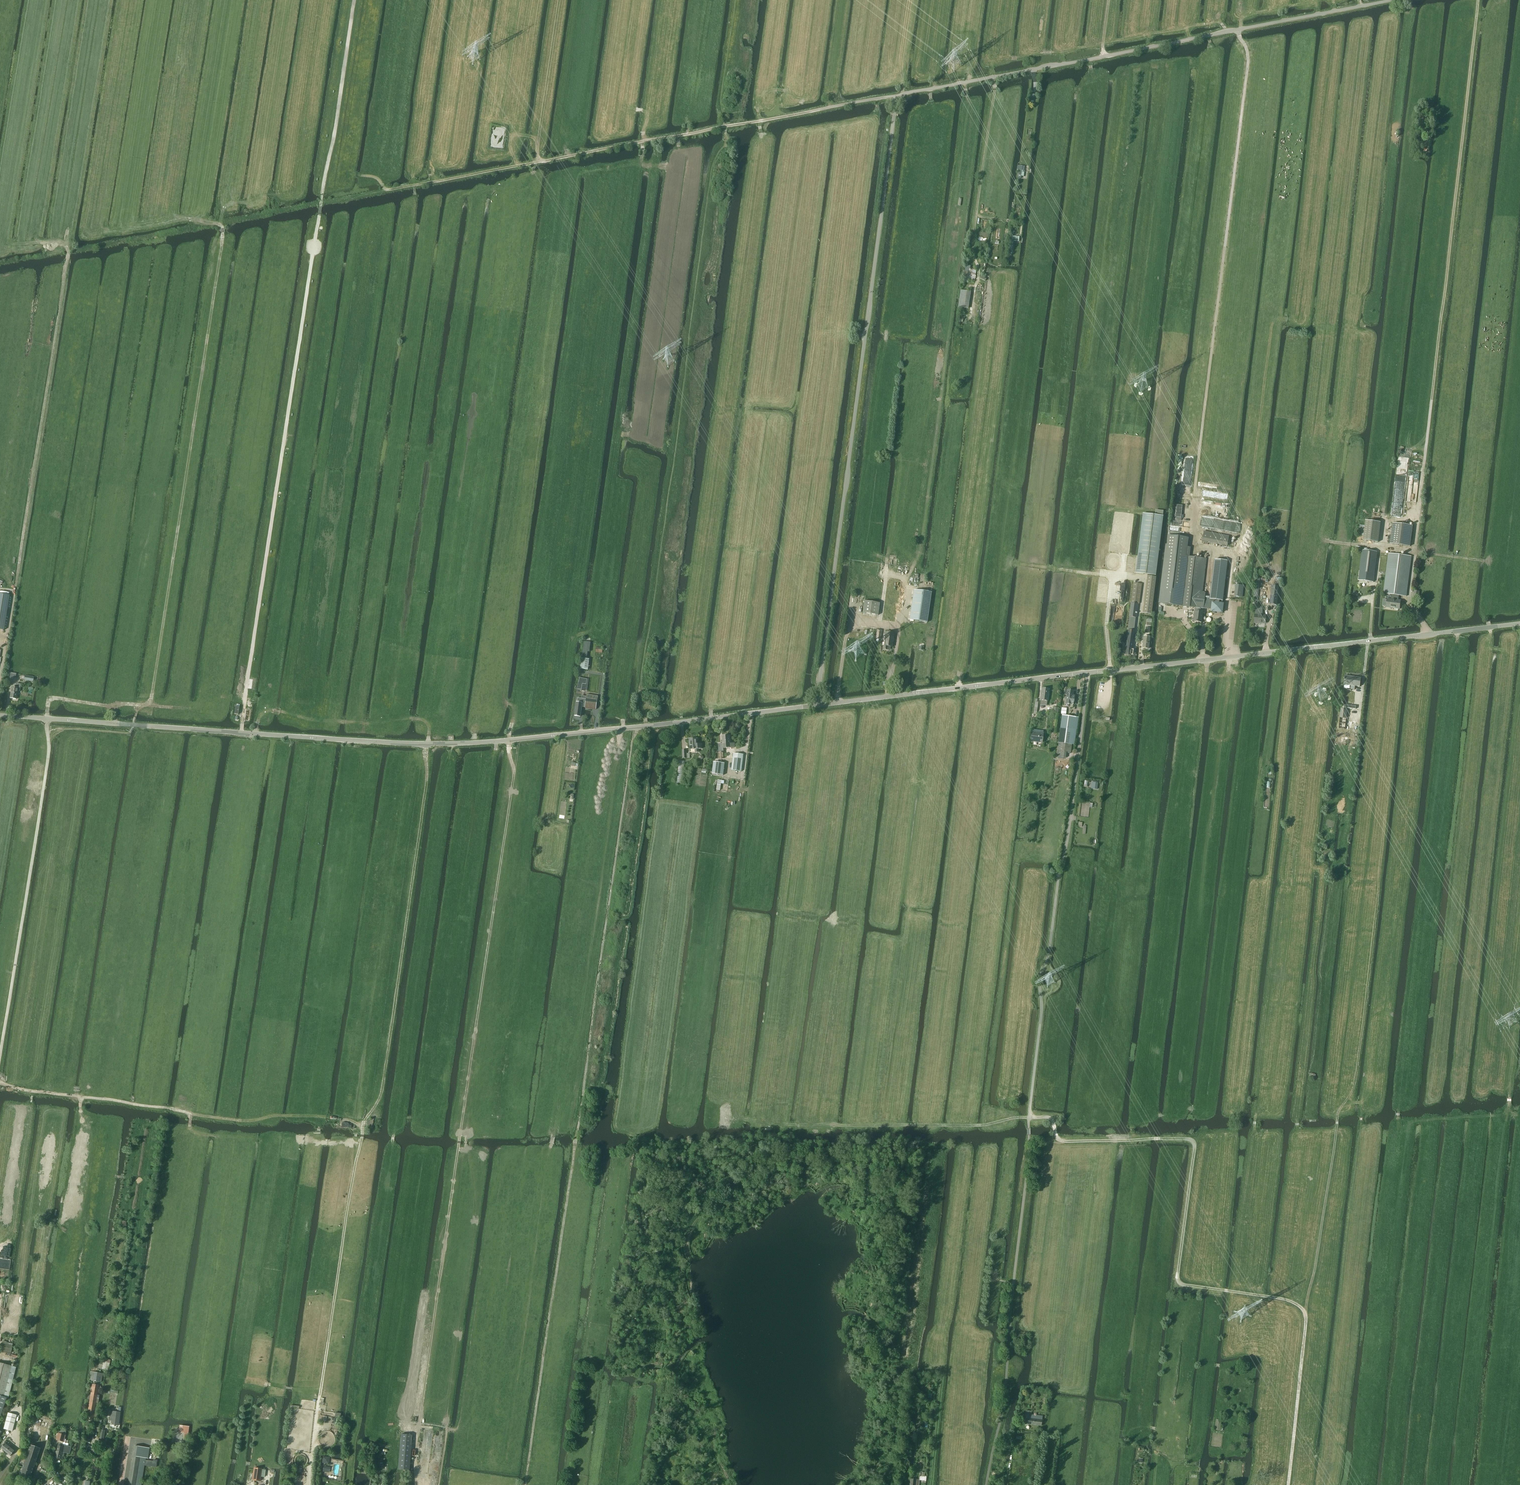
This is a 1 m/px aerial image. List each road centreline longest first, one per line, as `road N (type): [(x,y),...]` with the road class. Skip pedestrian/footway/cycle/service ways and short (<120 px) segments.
road 1 (track): [(524,1484),(634,727)]
road 2 (track): [(1305,1311),(1285,1296),(1175,1279),(1195,1155),(1188,1137),(1060,1141),(1048,1118),(782,1122),(792,1069)]
road 3 (track): [(415,1484),(520,738)]
road 4 (track): [(354,0),(243,734)]
road 5 (track): [(151,702),(221,251),(219,222),(260,0)]
road 6 (unclassified): [(819,705),(1519,623)]
road 7 (track): [(1305,1311),(1338,1112),(1354,1085),(1400,637)]
road 8 (unclassified): [(819,705),(895,96)]
road 9 (track): [(1193,542),(1248,60),(1236,30)]
road 10 (unclassified): [(895,96),(1393,0)]
road 11 (track): [(357,1125),(381,1093),(428,722),(337,721)]
road 12 (track): [(317,1408),(357,1125),(315,1115),(191,1112)]
road 13 (unclassified): [(443,745),(0,716)]
road 14 (track): [(5,237),(62,243),(67,254),(14,591)]
road 15 (unclassified): [(517,165),(895,96)]
road 16 (unclassified): [(443,745),(819,705)]
road 17 (track): [(0,1035),(50,749),(46,719)]
road 18 (track): [(307,206),(25,258)]
road 19 (track): [(1419,909),(1457,631)]
road 20 (track): [(991,62),(1212,22),(1227,32)]
road 21 (track): [(189,1127),(191,1112),(0,1083)]
road 22 (track): [(1490,626),(1497,560),(1443,554),(1450,479)]
road 23 (track): [(558,0),(533,166)]
road 24 (track): [(1288,1473),(1305,1311)]
road 25 (track): [(389,190),(517,165)]

